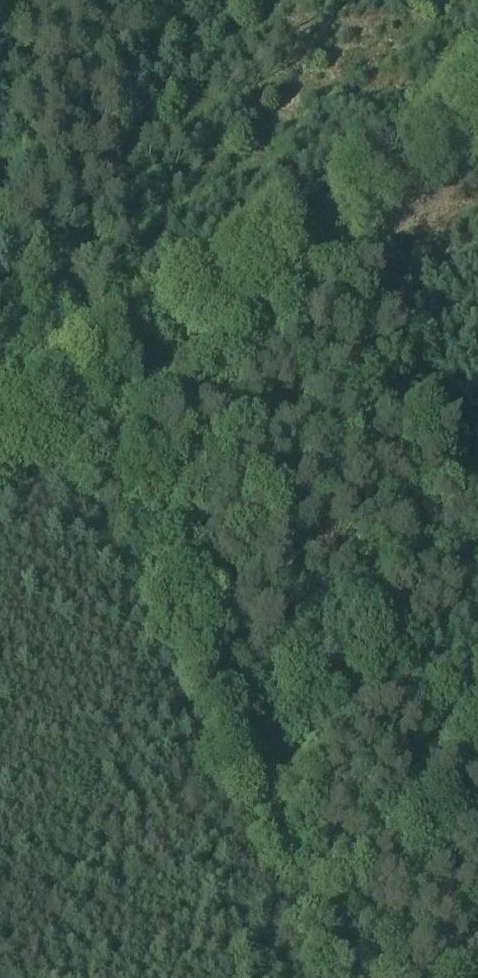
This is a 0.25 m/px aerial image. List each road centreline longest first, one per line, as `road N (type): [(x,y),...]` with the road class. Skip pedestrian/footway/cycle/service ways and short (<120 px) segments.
road 1 (track): [(0,485),(352,251),(477,153)]

